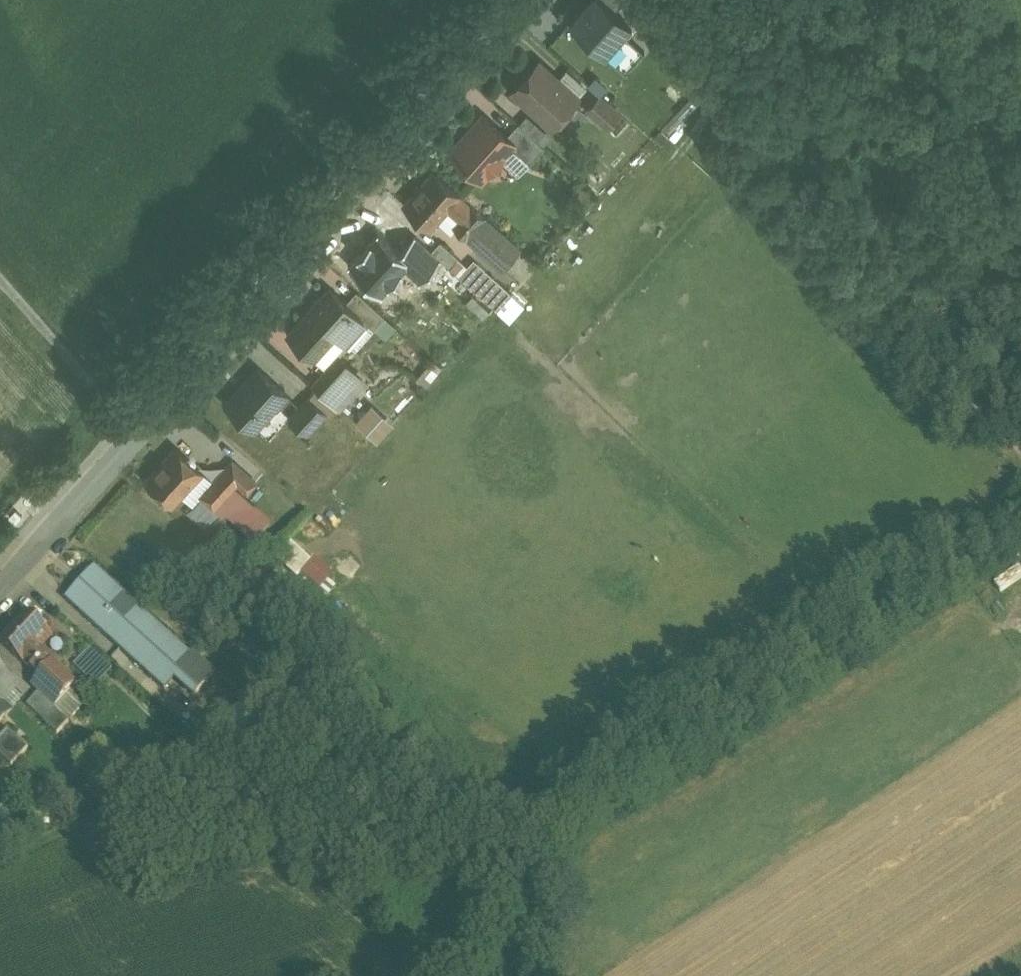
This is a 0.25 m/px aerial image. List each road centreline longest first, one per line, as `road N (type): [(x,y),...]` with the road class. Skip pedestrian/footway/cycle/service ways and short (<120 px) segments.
road 1 (residential): [(532,0),(0,591)]
road 2 (track): [(1020,447),(959,394),(852,262),(734,85),(657,0)]

